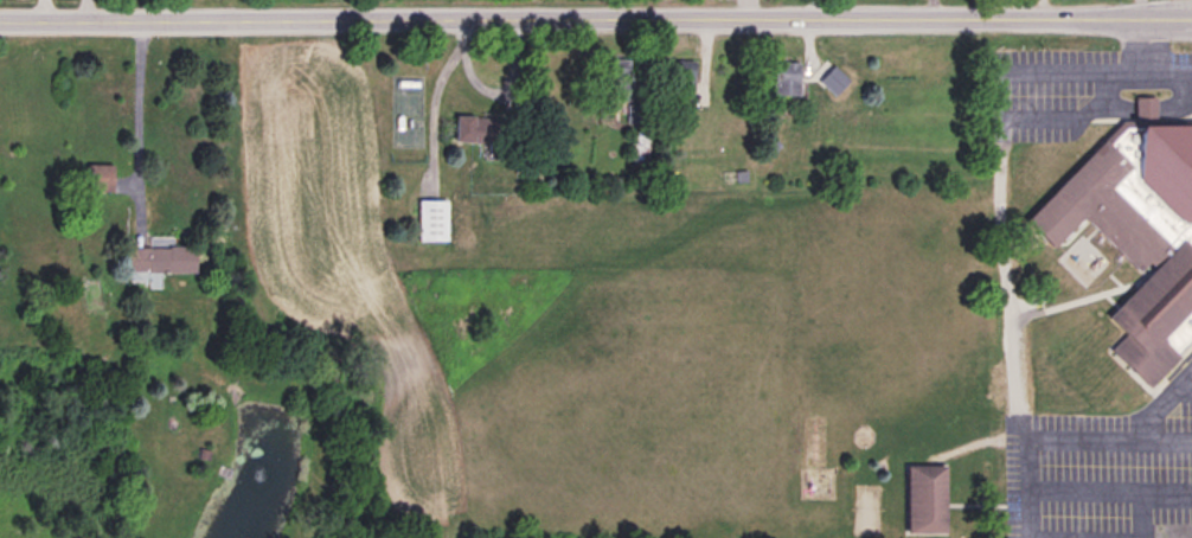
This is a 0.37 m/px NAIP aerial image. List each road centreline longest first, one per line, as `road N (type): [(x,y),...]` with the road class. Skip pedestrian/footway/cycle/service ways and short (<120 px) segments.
road 1 (tertiary): [(0,22),(1191,18)]

